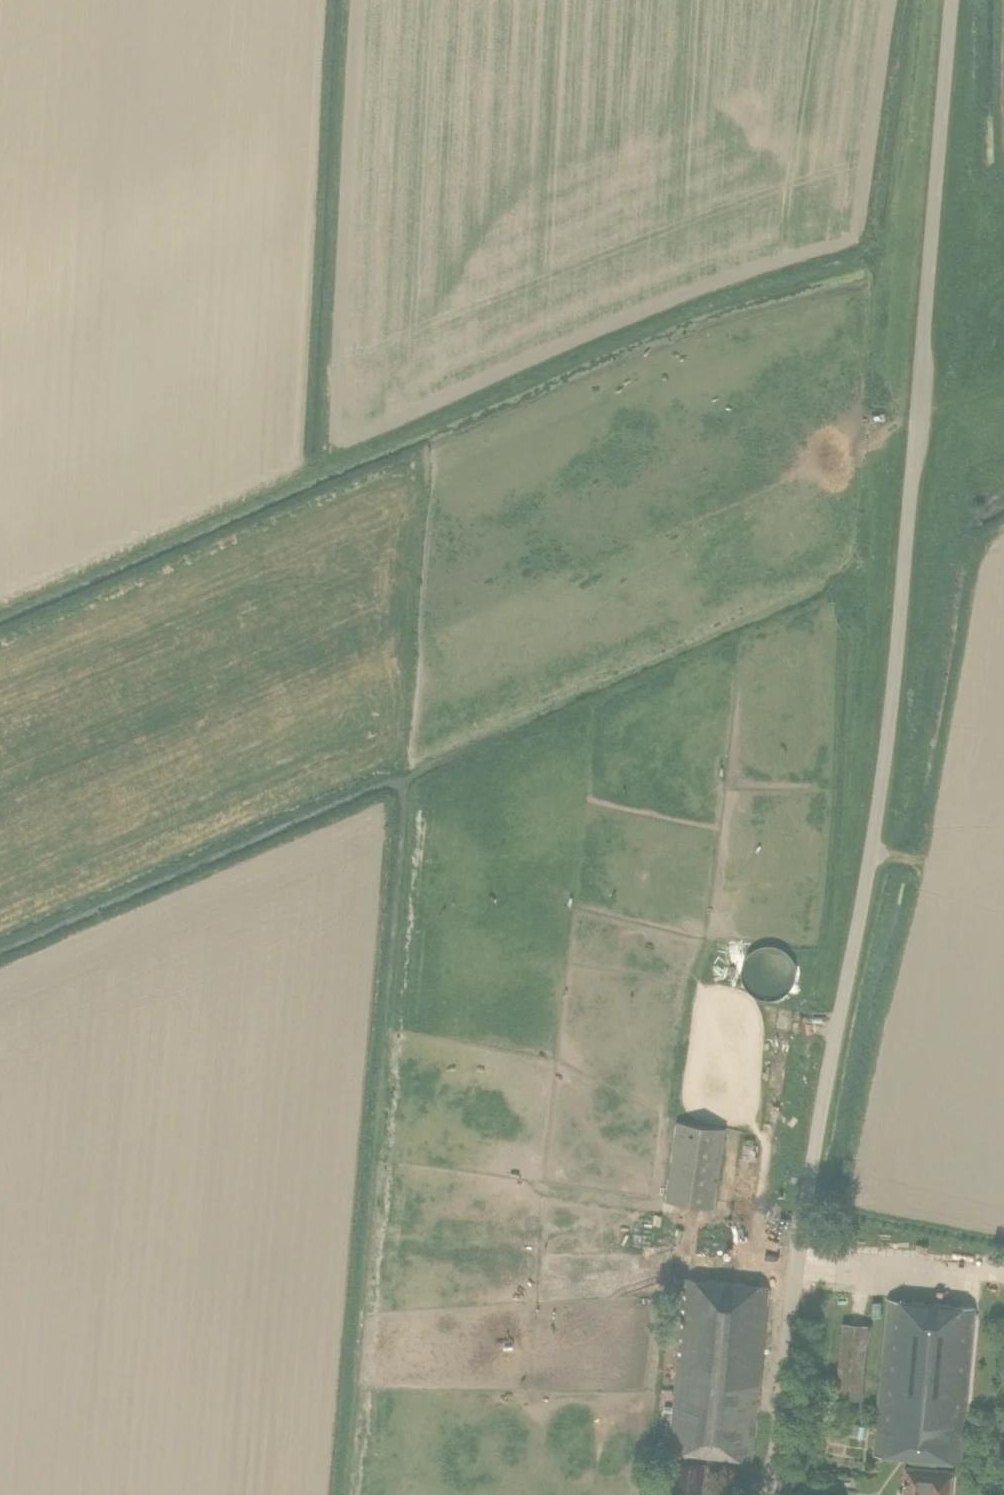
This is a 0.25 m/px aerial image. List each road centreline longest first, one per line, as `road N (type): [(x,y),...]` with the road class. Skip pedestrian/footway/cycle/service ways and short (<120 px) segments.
road 1 (unclassified): [(770,1494),(898,646),(952,0)]

